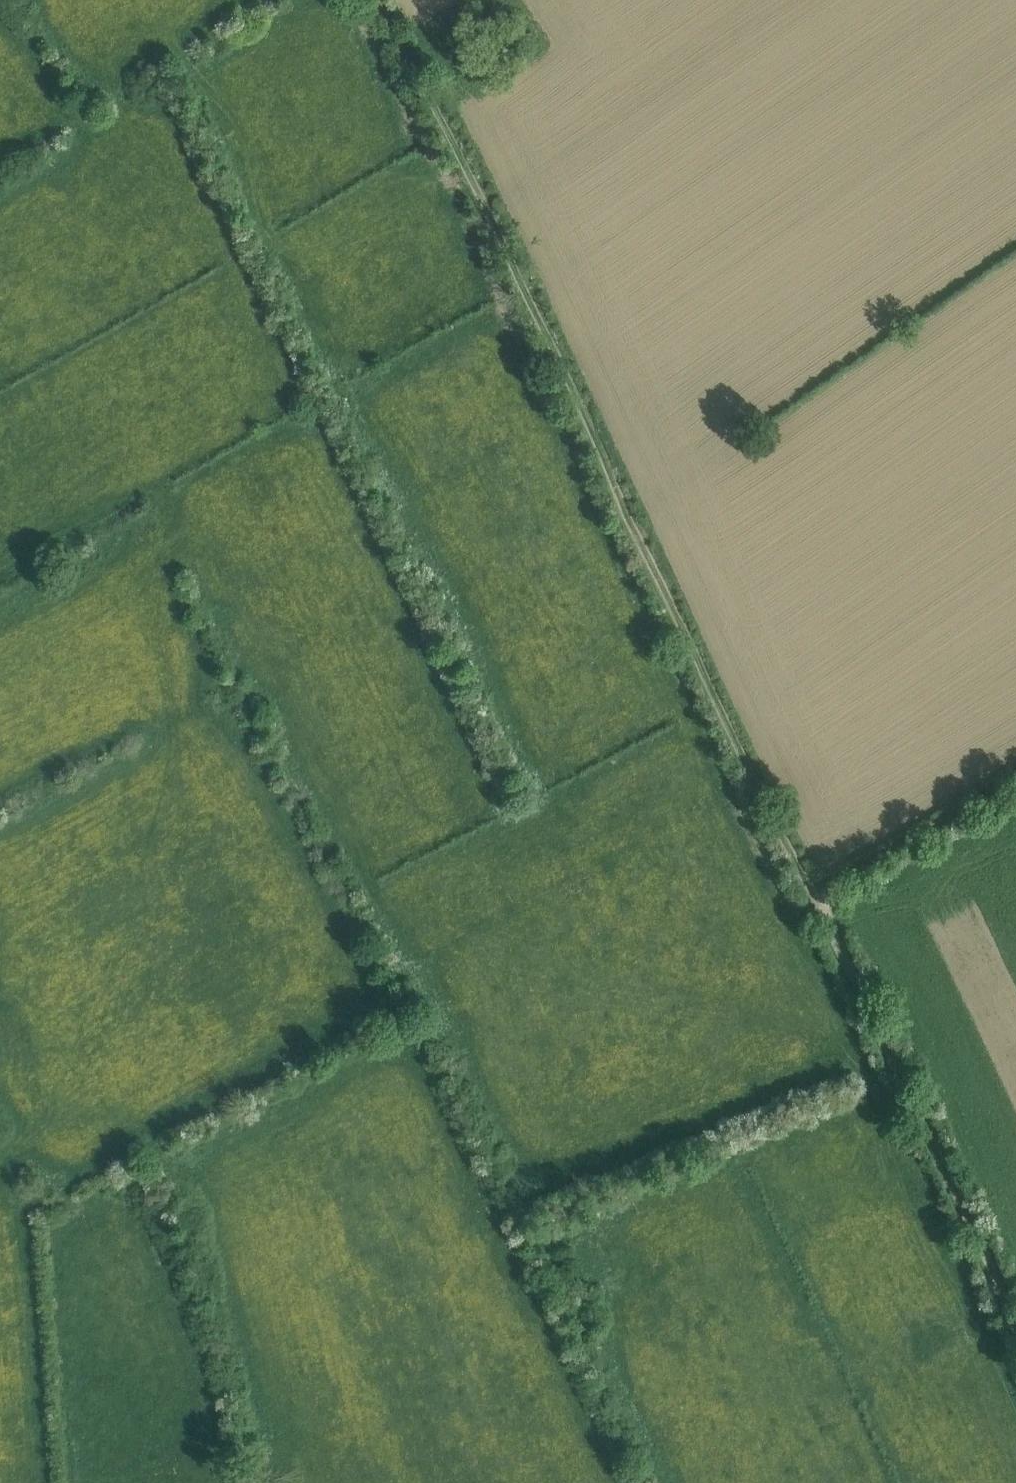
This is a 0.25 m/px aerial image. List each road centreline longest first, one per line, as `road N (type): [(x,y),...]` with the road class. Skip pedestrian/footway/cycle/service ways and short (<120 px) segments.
road 1 (track): [(813,895),(376,0)]
road 2 (track): [(1015,1322),(813,895)]

